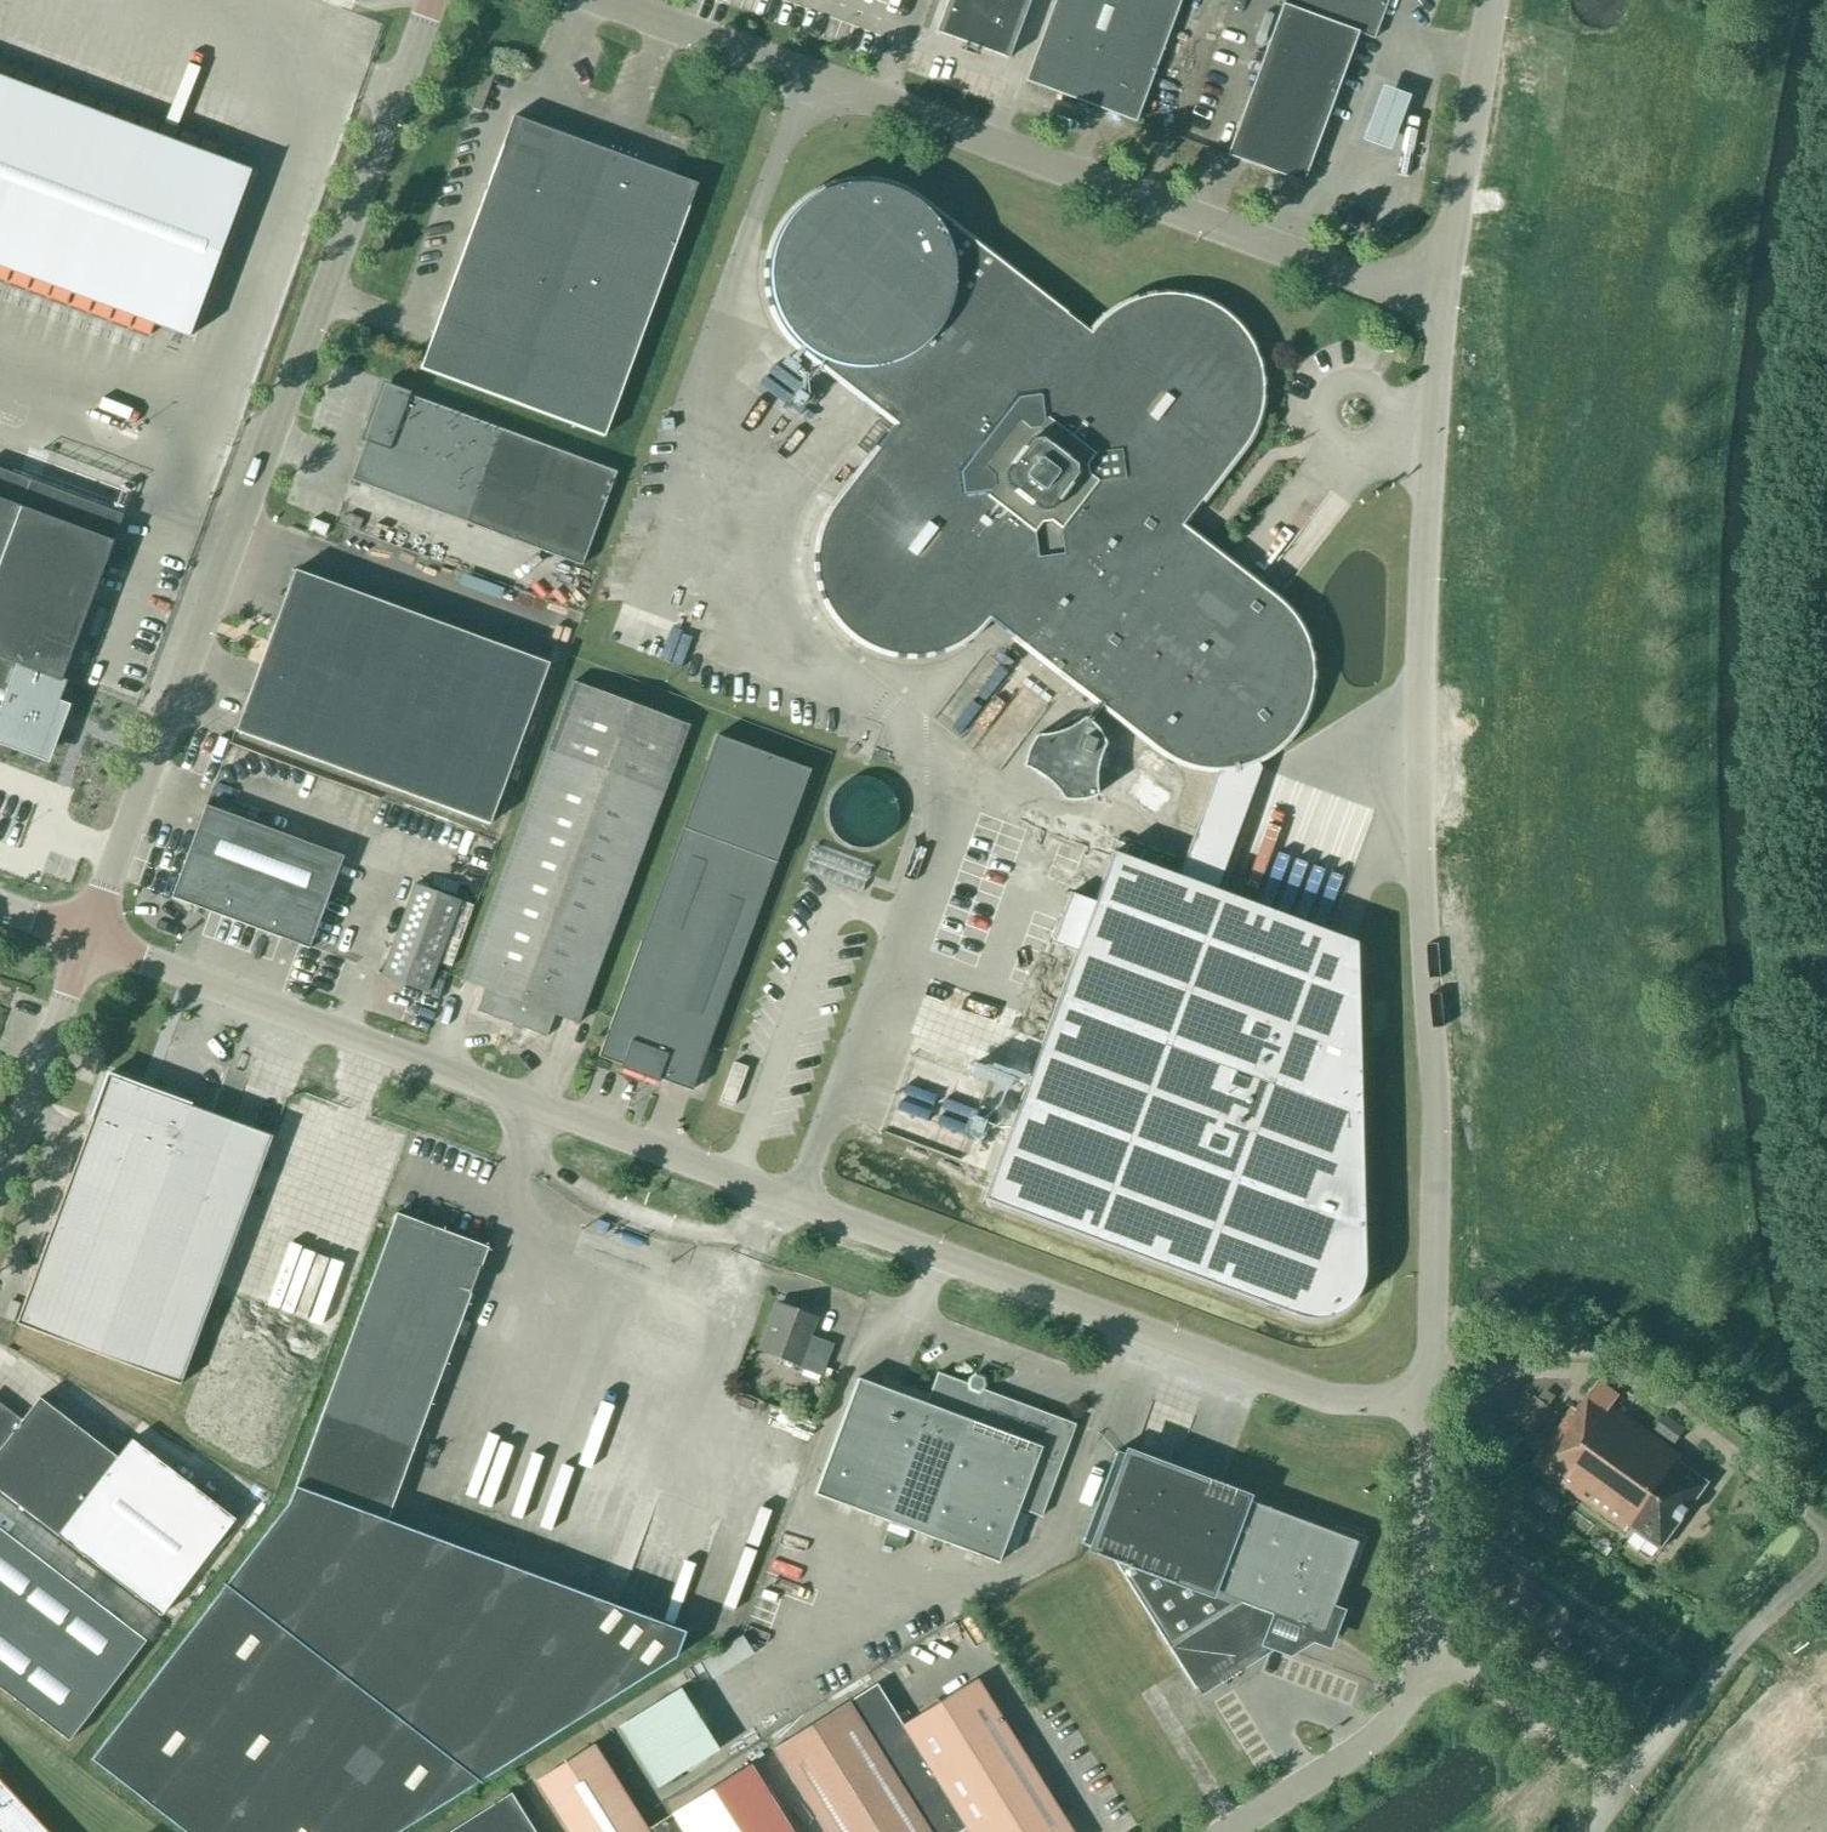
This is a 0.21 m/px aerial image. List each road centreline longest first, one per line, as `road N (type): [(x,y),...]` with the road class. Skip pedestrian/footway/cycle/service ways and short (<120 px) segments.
road 1 (unclassified): [(1431,1402),(1328,1398),(87,939)]
road 2 (unclassified): [(1431,1402),(1436,1147),(1420,660),(1448,292)]
road 3 (unclassified): [(87,939),(434,0)]
road 4 (unclassified): [(1448,292),(1364,279),(599,0)]
road 5 (unclassified): [(1448,292),(1492,0)]
road 6 (unclassified): [(1450,1647),(1378,1736),(1228,1831)]
road 7 (unclassified): [(1593,1831),(1627,1786),(1450,1647)]
road 8 (unclassified): [(0,1177),(87,939)]
road 9 (unclassified): [(1450,1647),(1430,1622),(1427,1585),(1431,1402)]

